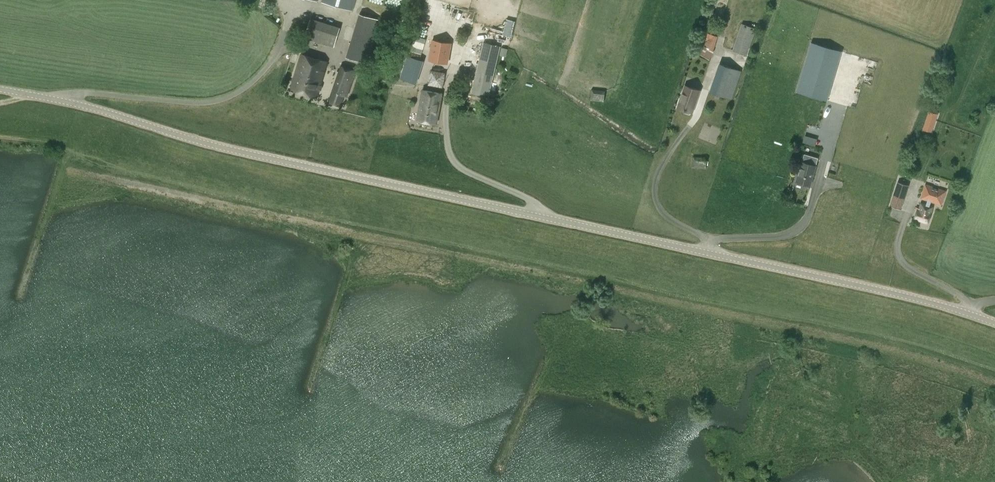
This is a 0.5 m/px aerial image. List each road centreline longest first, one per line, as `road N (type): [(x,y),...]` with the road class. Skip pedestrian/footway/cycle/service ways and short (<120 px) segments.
road 1 (unclassified): [(994,325),(911,298),(235,153),(0,91)]

